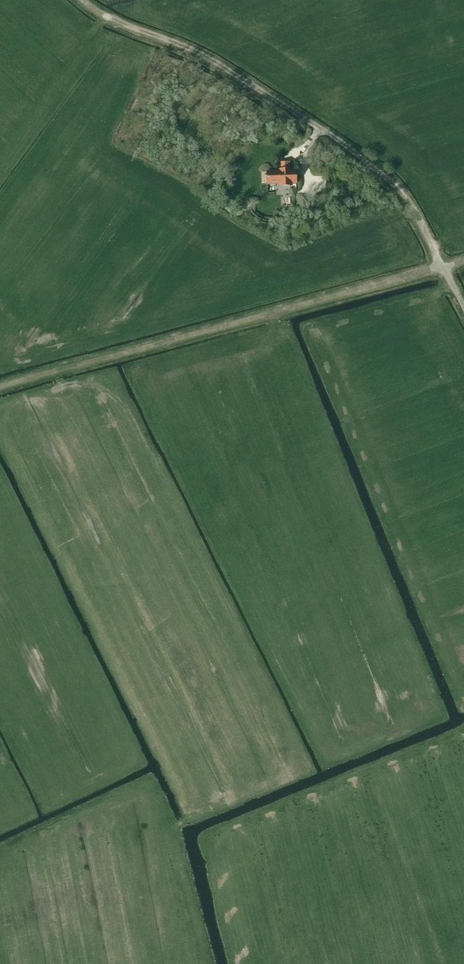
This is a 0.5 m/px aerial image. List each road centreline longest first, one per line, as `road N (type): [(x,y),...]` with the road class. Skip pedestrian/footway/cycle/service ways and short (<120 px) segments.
road 1 (track): [(443,267),(0,388)]
road 2 (track): [(443,267),(411,207),(363,160),(207,60),(110,19),(84,0)]

